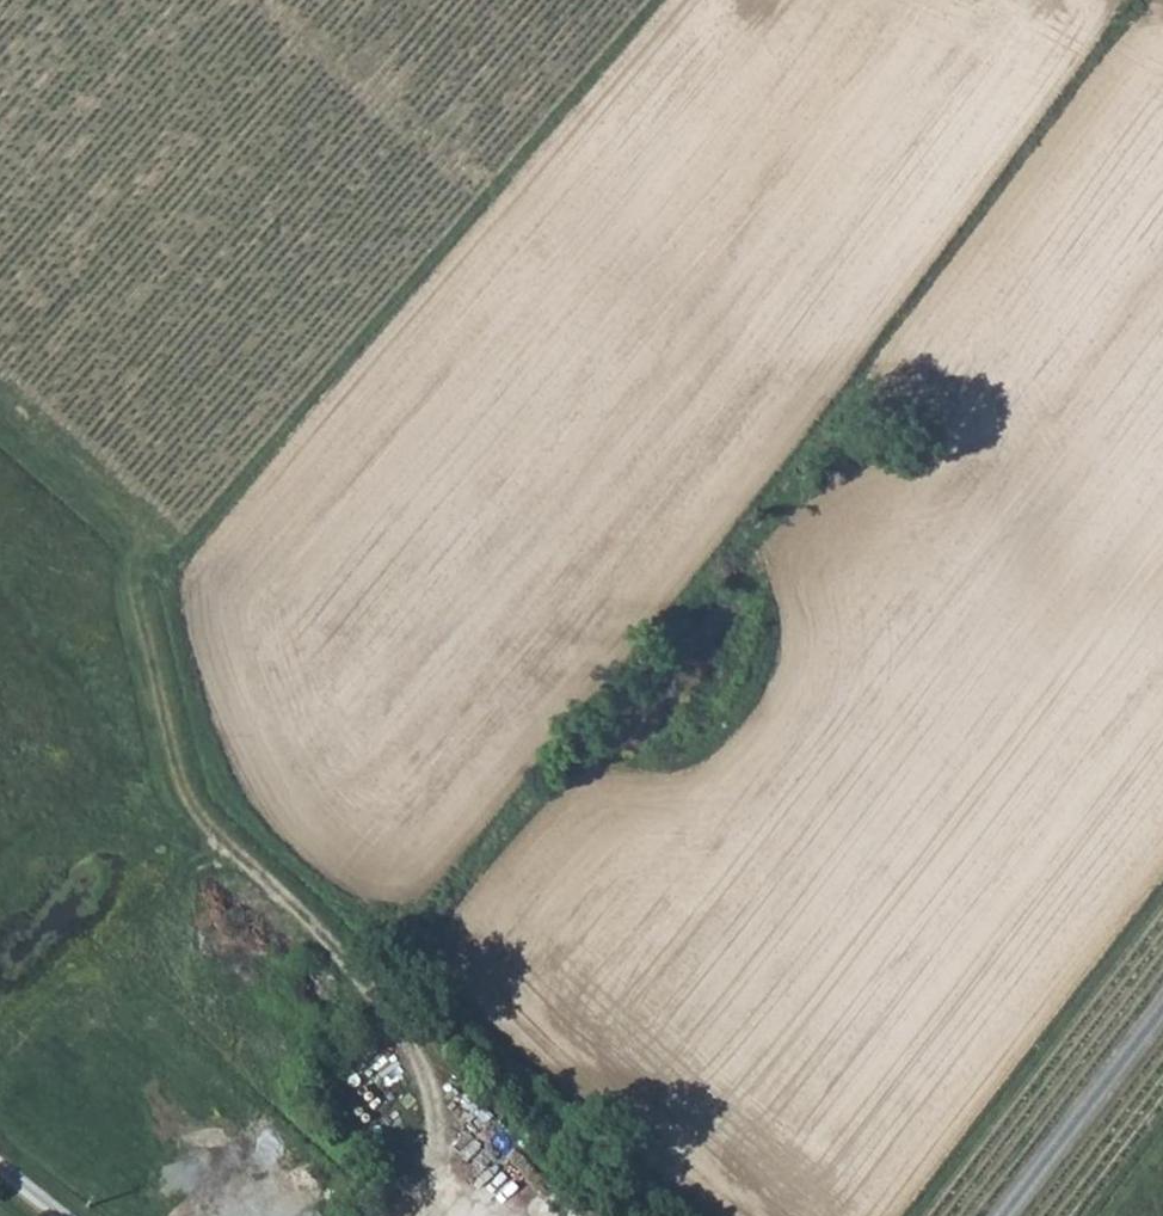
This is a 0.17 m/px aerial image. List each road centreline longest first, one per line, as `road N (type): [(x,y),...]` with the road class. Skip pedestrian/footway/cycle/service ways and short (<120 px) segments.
road 1 (unclassified): [(1005,1215),(1162,1011)]

